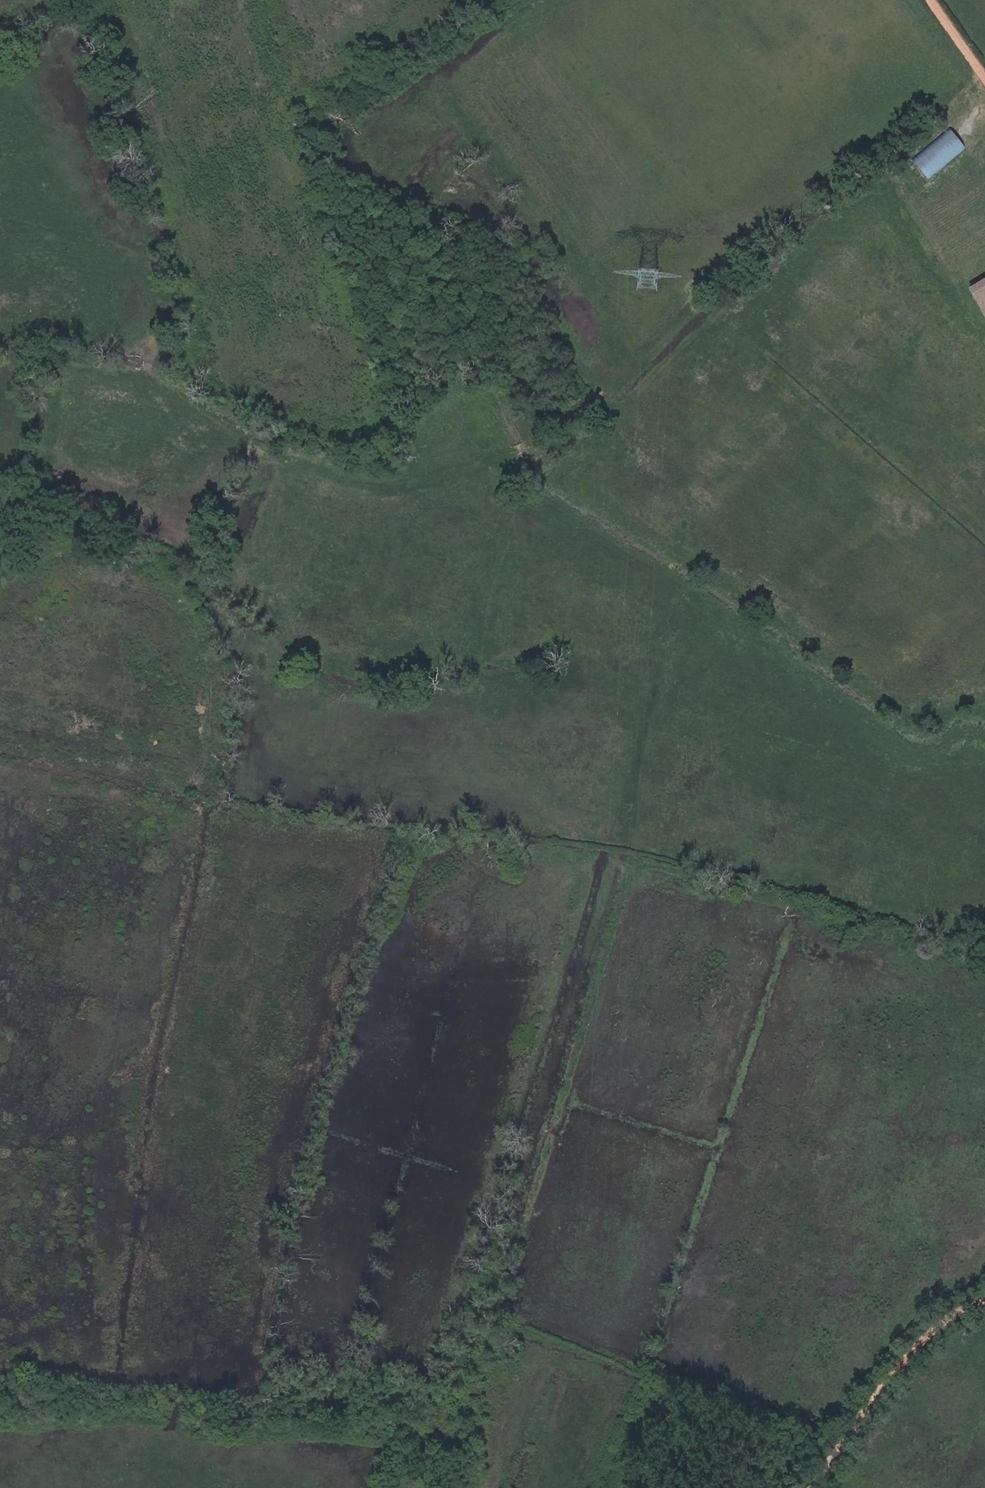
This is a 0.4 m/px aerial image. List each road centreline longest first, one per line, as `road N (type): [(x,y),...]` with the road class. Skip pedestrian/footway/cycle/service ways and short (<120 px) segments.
road 1 (unclassified): [(984,1300),(905,1363),(826,1487)]

